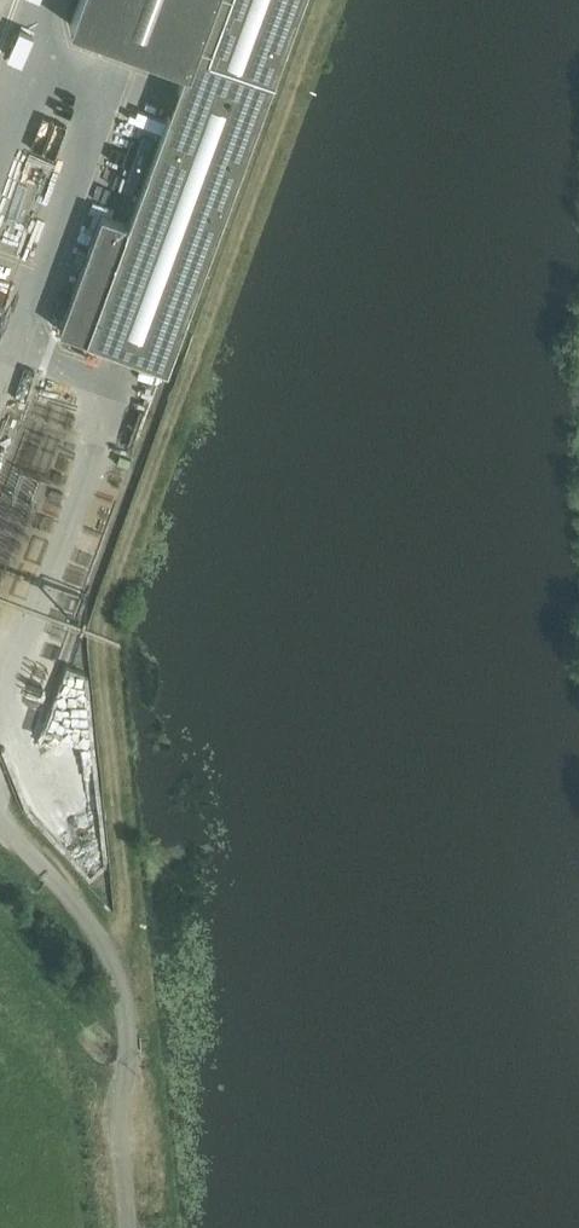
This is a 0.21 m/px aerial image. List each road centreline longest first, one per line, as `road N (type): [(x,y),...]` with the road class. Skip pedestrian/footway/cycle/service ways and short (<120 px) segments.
road 1 (unclassified): [(129,1227),(120,1118),(131,1054),(119,981),(84,917),(0,823)]

